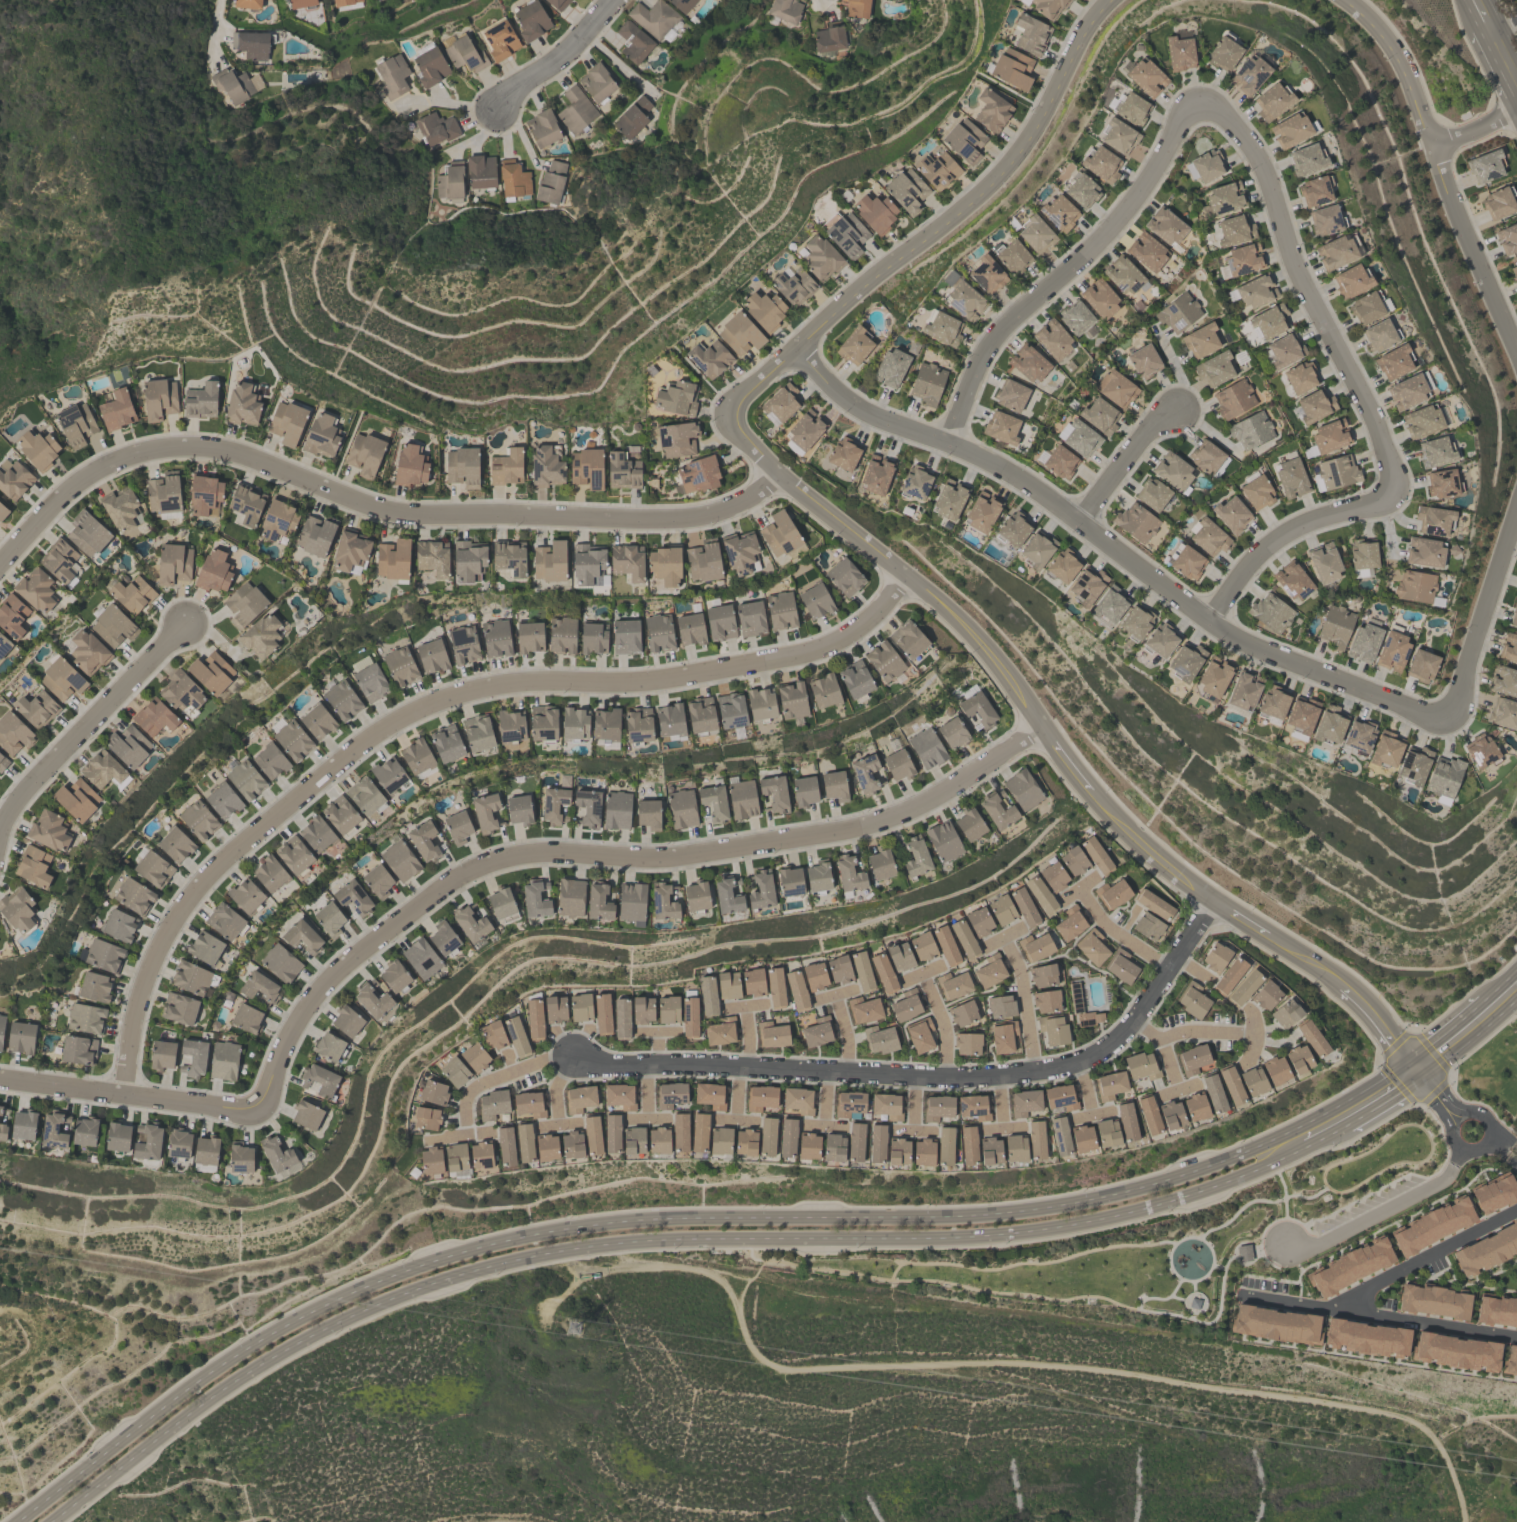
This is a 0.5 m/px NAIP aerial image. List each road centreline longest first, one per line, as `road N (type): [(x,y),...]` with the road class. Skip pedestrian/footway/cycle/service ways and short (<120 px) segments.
road 1 (secondary): [(1414,1070),(1385,1077),(1245,1153),(1087,1201),(916,1219),(614,1224),(455,1255),(372,1284),(218,1366),(18,1521)]
road 2 (secondary): [(53,1521),(220,1391),(311,1336),(387,1300),(536,1255),(665,1239),(1004,1235),(1175,1201),(1306,1145)]
road 3 (residential): [(119,1093),(148,972),(198,882),(408,713),(490,684),(652,677),(809,655),(865,621),(902,571)]
road 4 (track): [(582,1247),(621,1271),(712,1272),(751,1290),(765,1351),(793,1371),(987,1357),(1306,1392),(1418,1421),(1449,1455),(1466,1521)]
road 5 (residential): [(1042,722),(922,807),(842,832),(648,859),(535,852),(486,863),(350,966),(293,1033),(271,1087)]
road 6 (residential): [(1213,899),(1131,1023),(1079,1061),(945,1076),(595,1062),(573,1051),(470,1089),(465,1131)]
road 7 (residential): [(0,559),(73,482),(143,448),(207,444),(348,500),(434,513),(669,518),(708,513),(749,495),(774,472)]
road 8 (residential): [(788,349),(881,421),(980,457),(1042,491),(1224,632),(1427,712)]
road 9 (residential): [(1103,0),(1019,143),(730,405),(736,437),(774,472)]
road 10 (residential): [(1373,479),(1338,378),(1288,277),(1247,150),(1200,105),(1180,108)]
road 11 (residential): [(1180,108),(1086,244),(982,334),(945,444)]
road 12 (tertiary): [(1042,722),(946,607),(774,472)]
road 13 (residential): [(0,851),(42,780),(186,623)]
road 14 (residential): [(271,1087),(249,1110),(0,1078)]
road 15 (residential): [(1427,712),(1452,704),(1516,478)]
road 16 (residential): [(1516,391),(1431,147)]
road 17 (residential): [(1209,619),(1263,540),(1366,502),(1373,479)]
road 18 (residential): [(1346,1308),(1351,1296),(1516,1208)]
road 19 (residential): [(1431,147),(1375,31),(1341,0)]
road 20 (residential): [(1516,1334),(1346,1308)]
road 21 (tertiary): [(1213,899),(1145,848),(1092,789)]
road 22 (residential): [(607,0),(570,52),(498,116)]
road 23 (residential): [(1083,522),(1133,445),(1179,404)]
road 24 (residential): [(1032,1070),(1023,993),(1003,934)]
road 25 (residential): [(1170,966),(1104,922),(1078,888)]

